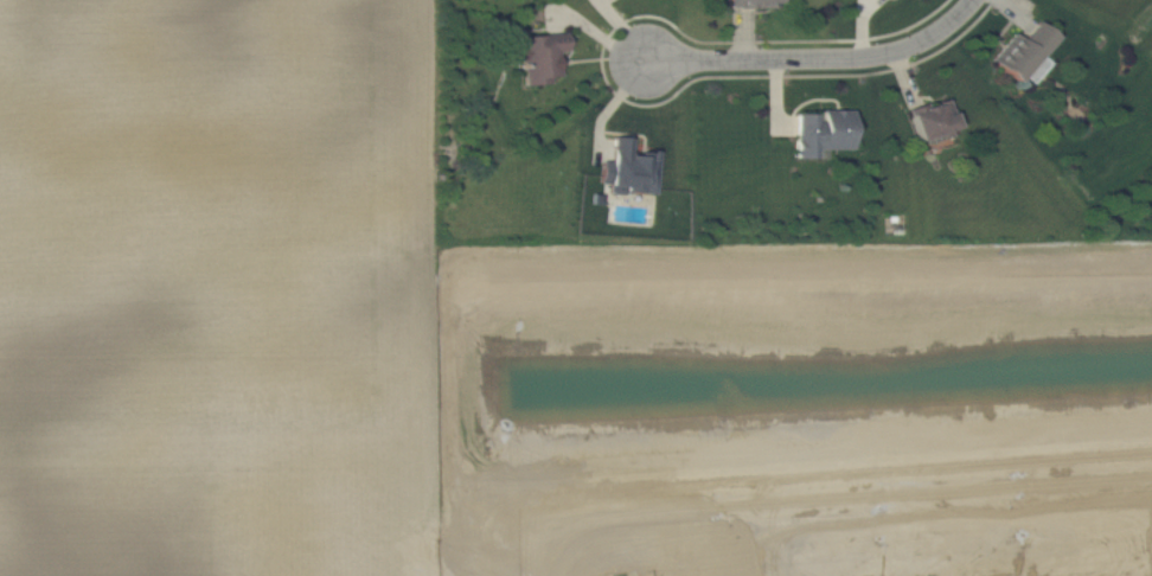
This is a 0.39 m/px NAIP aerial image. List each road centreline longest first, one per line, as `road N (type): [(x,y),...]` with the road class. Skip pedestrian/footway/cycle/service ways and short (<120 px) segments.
road 1 (residential): [(974,0),(909,51),(885,57),(644,63)]

